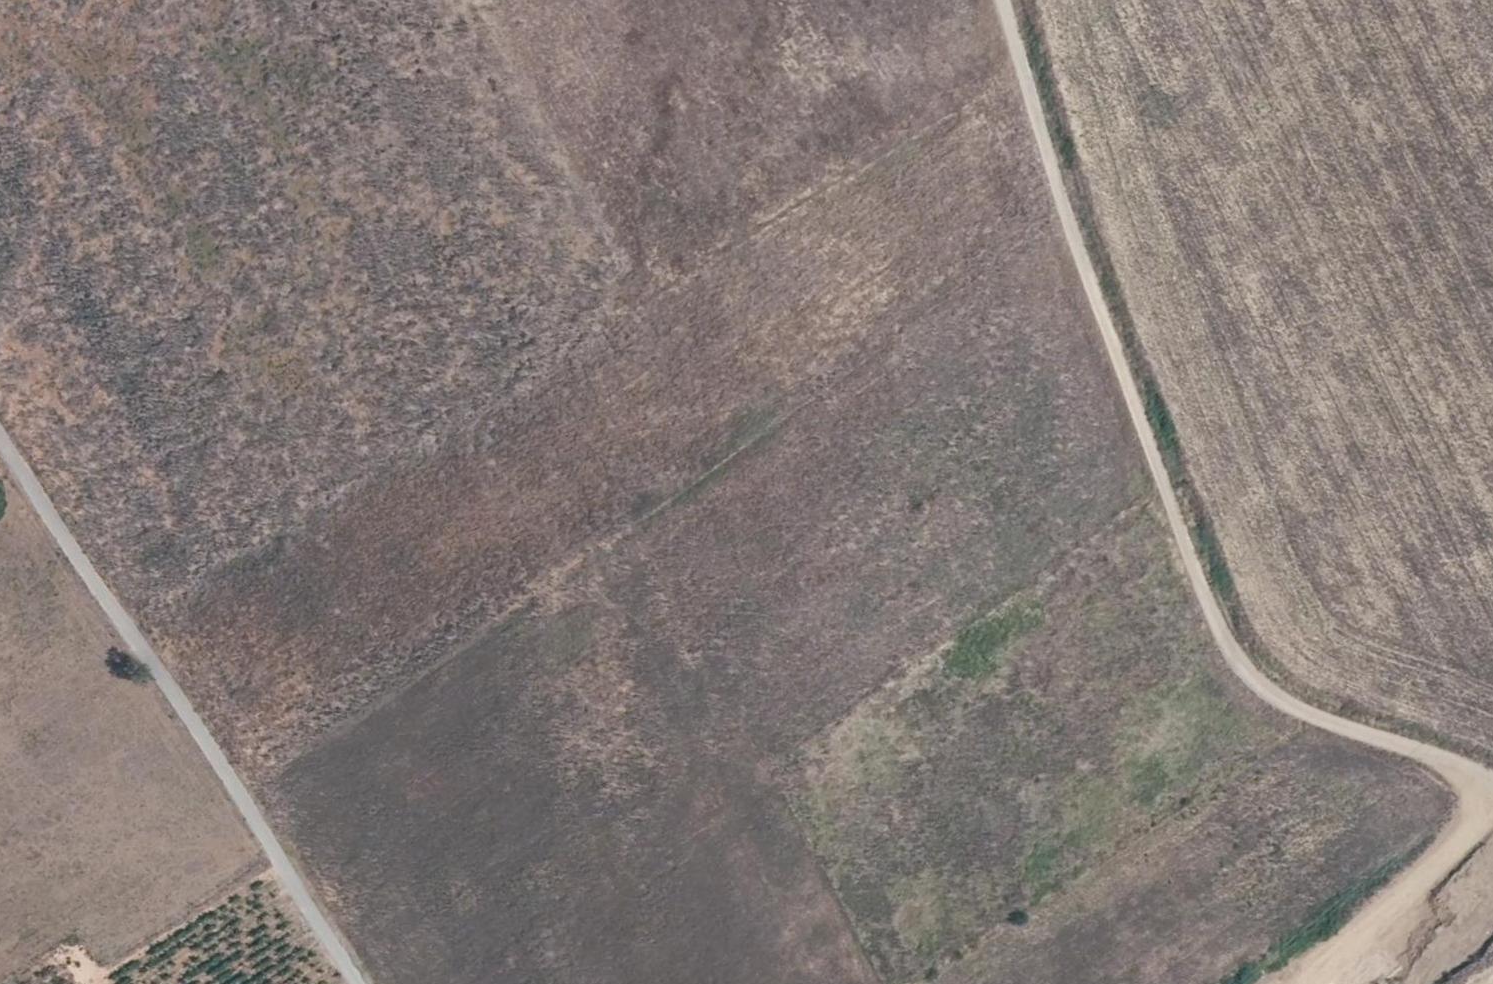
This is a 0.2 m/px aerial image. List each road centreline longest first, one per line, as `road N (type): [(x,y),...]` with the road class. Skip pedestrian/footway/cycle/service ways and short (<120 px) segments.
road 1 (track): [(1010,0),(1075,231),(1230,640),(1256,685),(1289,707),(1492,774)]
road 2 (track): [(361,983),(0,440)]

